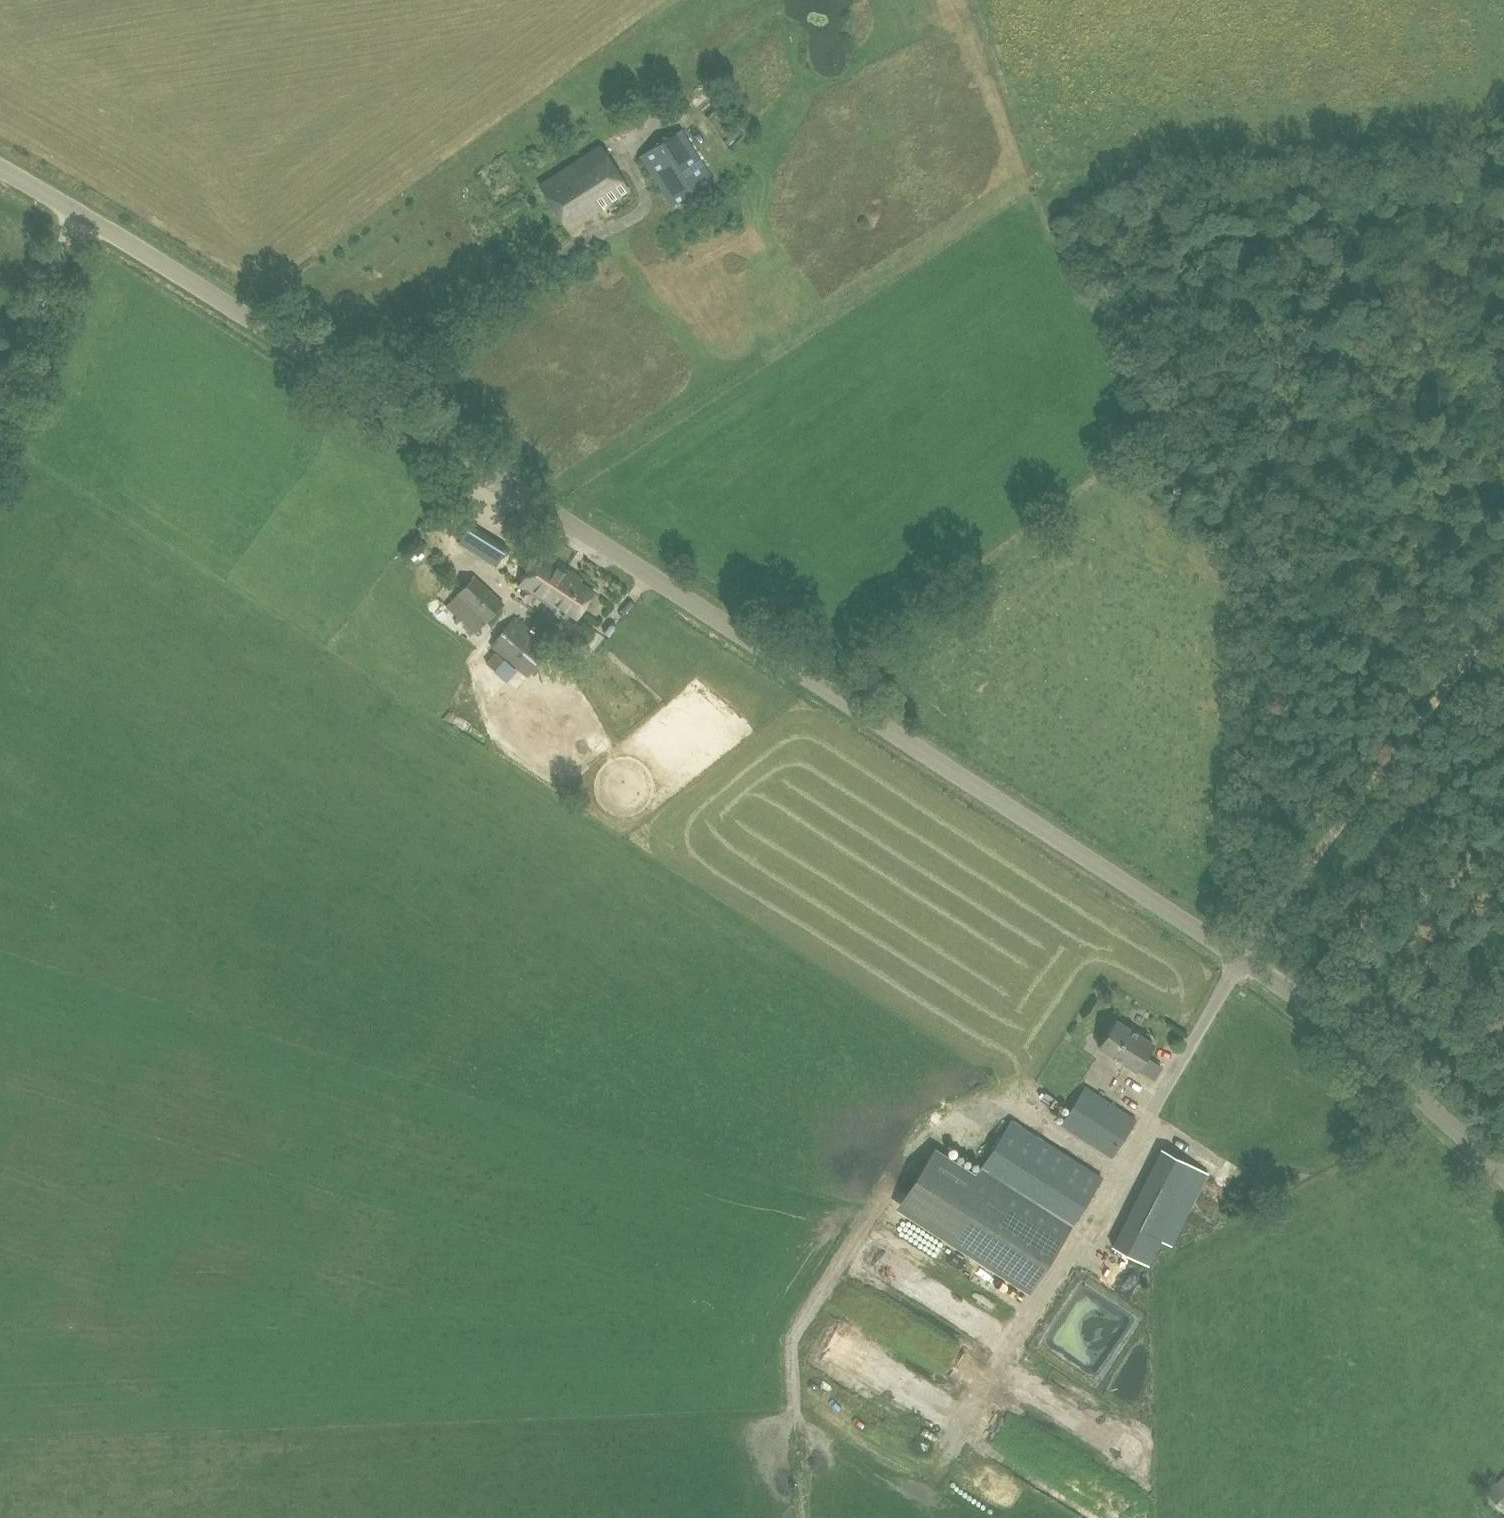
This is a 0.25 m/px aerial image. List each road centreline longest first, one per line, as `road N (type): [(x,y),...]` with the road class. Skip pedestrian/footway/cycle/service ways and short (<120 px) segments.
road 1 (unclassified): [(1503,1182),(1314,1019),(73,211),(0,175)]
road 2 (track): [(1503,605),(1237,968)]
road 3 (track): [(0,395),(73,211)]

